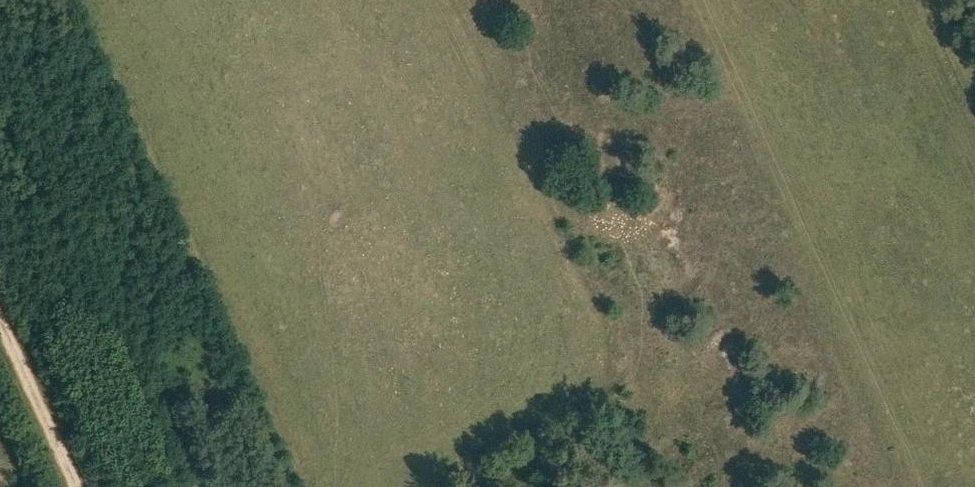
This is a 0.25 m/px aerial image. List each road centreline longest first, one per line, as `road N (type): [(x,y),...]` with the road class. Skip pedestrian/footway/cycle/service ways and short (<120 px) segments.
road 1 (track): [(922,0),(974,113)]

